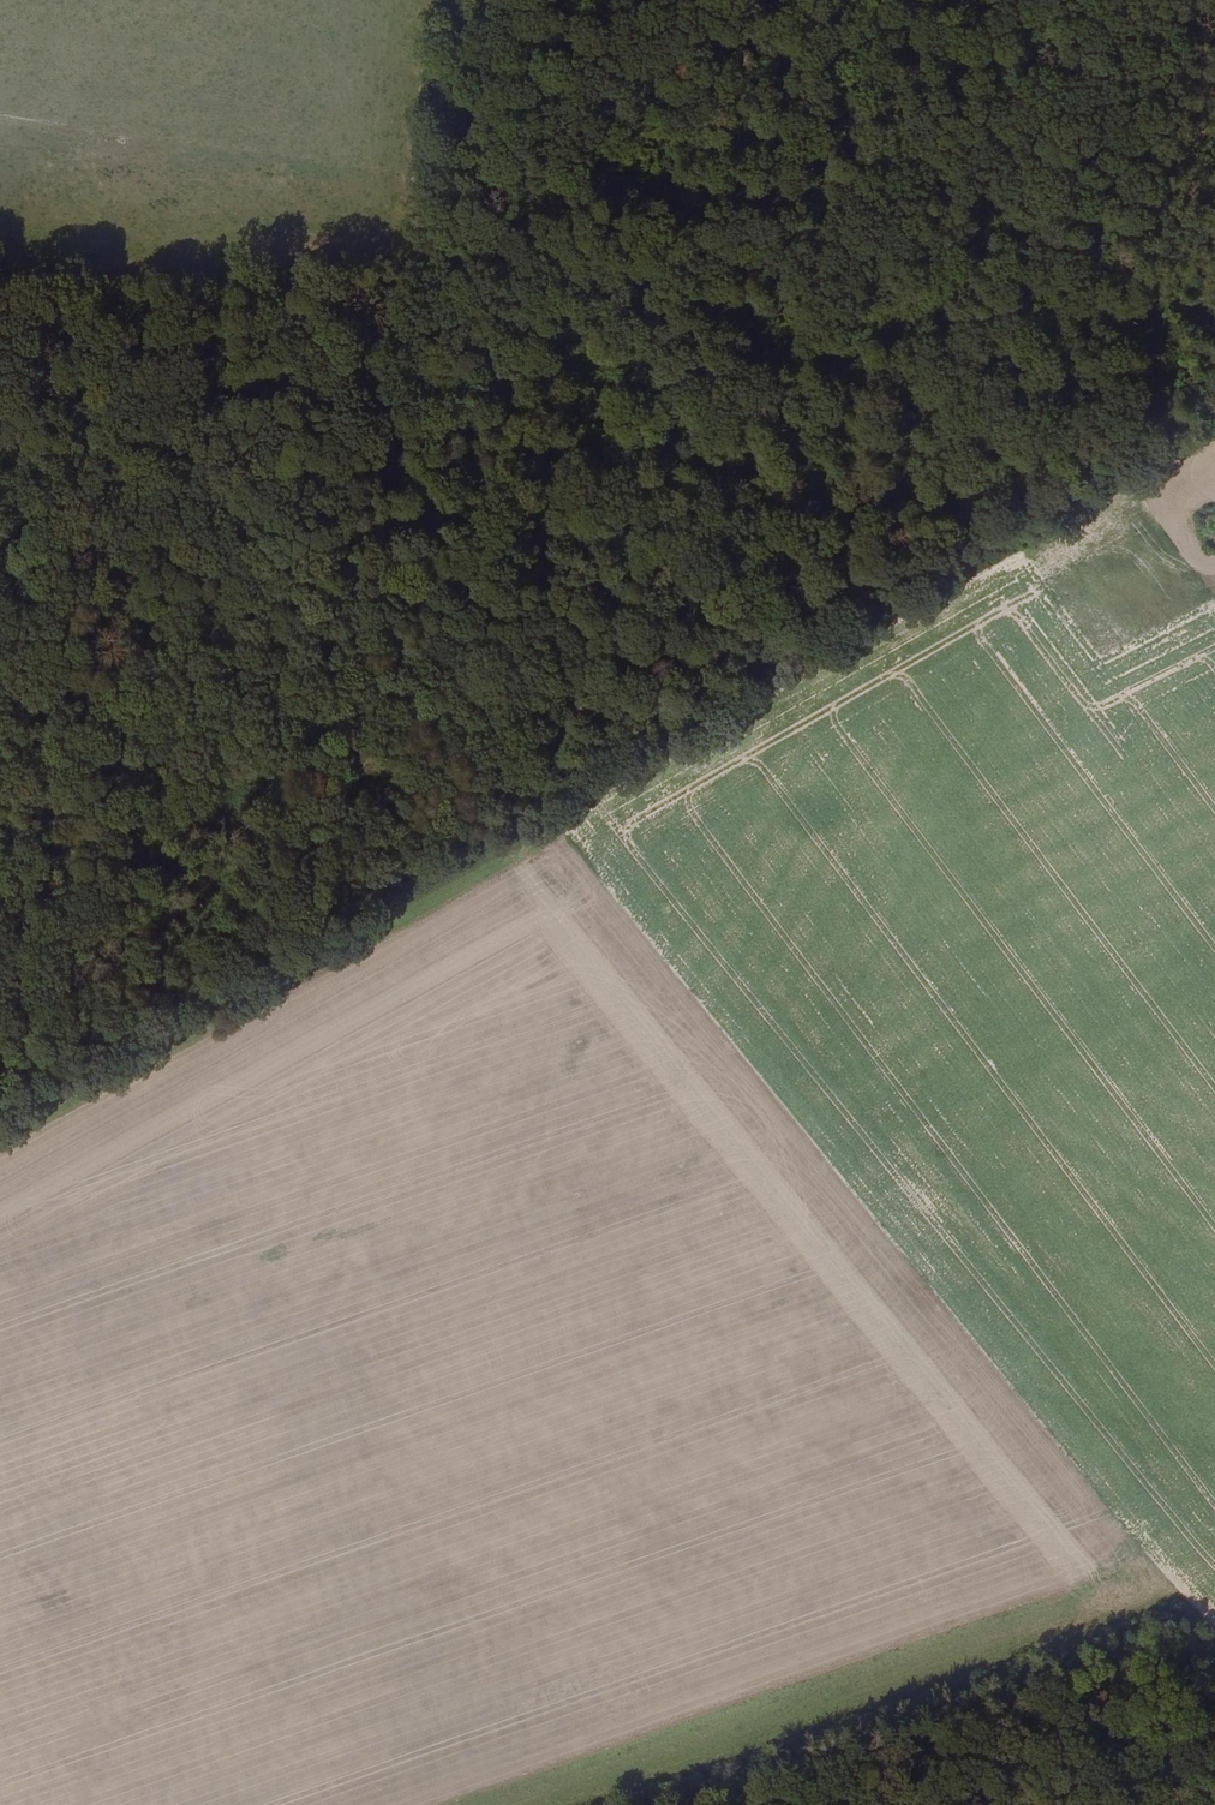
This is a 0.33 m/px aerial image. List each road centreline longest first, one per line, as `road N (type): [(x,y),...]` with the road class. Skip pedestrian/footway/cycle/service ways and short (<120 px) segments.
road 1 (track): [(0,1126),(1140,475)]
road 2 (track): [(579,1804),(1166,1596)]

